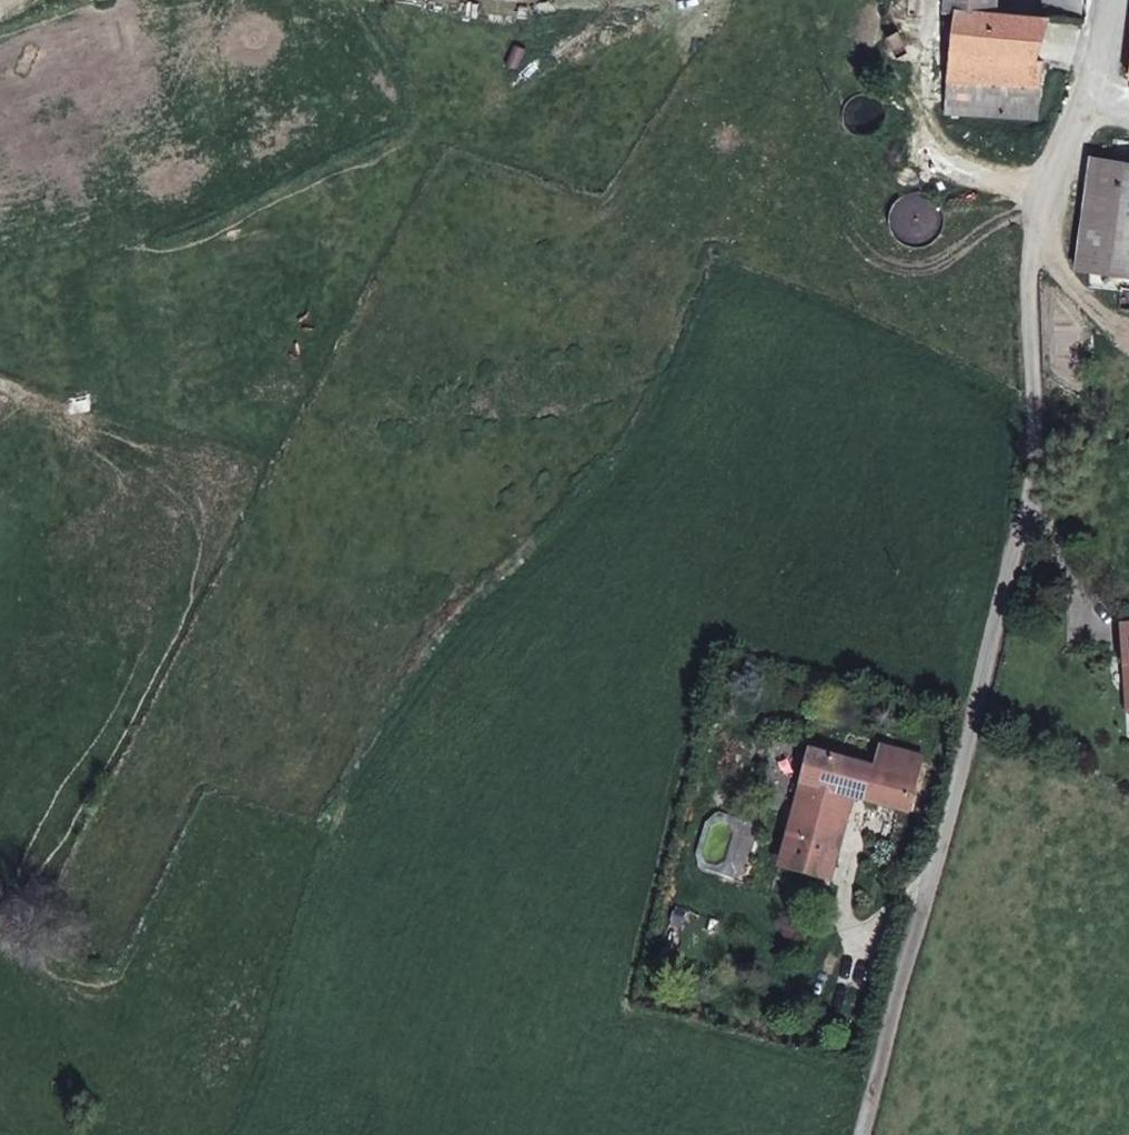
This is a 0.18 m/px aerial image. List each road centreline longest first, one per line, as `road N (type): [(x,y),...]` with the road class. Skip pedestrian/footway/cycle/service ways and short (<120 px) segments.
road 1 (track): [(1111,0),(1029,215),(1036,468),(975,764),(877,1134)]

